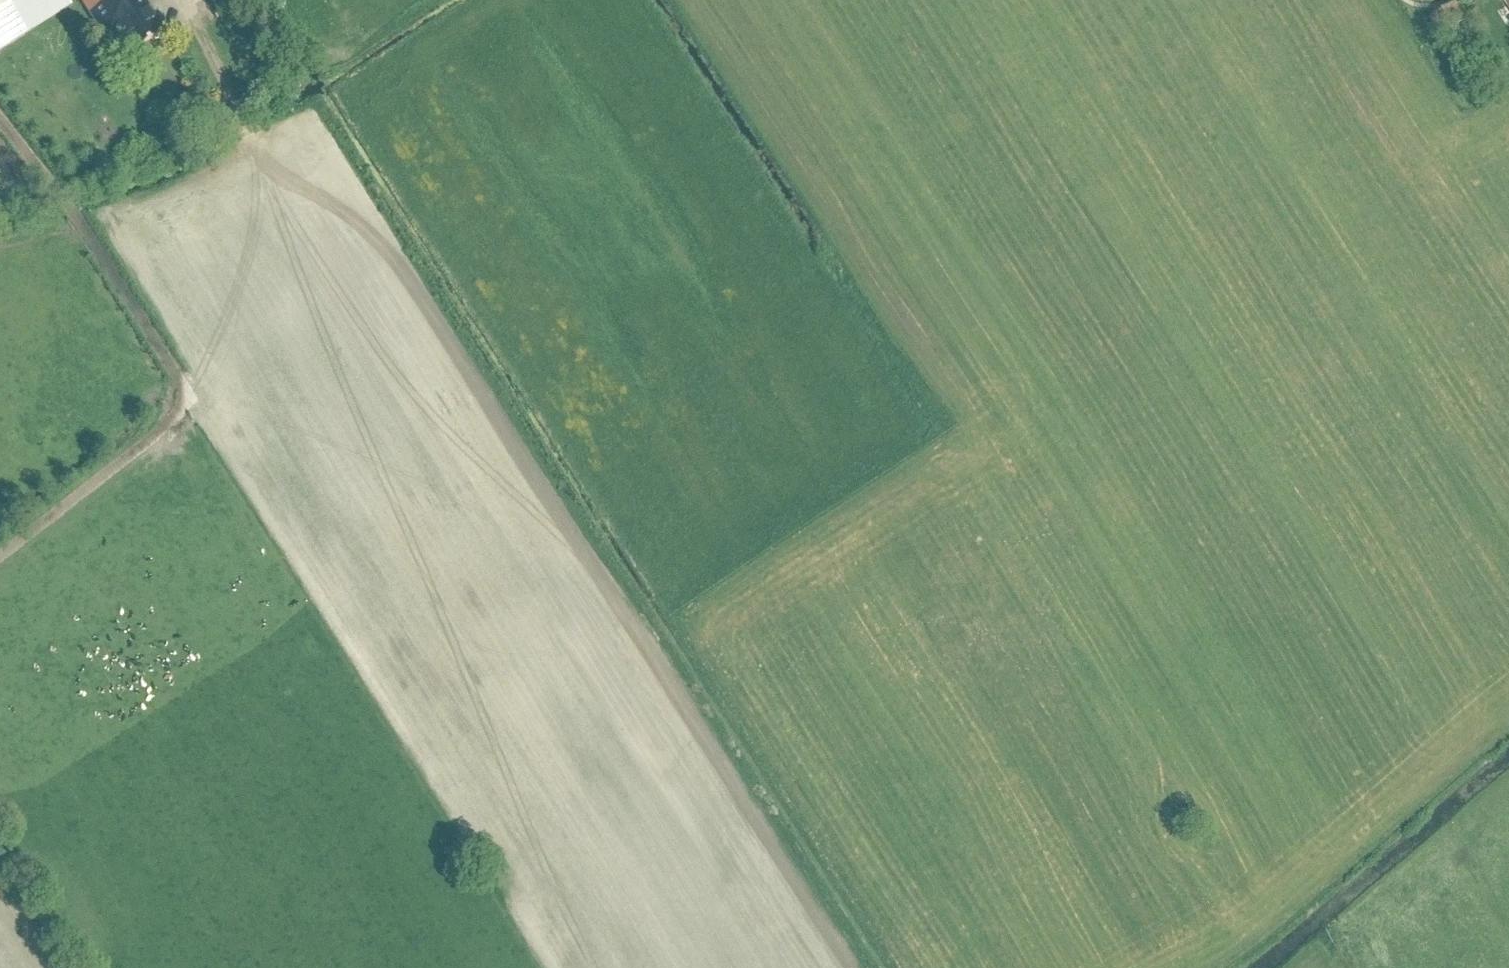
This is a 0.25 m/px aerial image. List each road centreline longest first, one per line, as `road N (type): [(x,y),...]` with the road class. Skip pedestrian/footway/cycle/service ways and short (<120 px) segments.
road 1 (track): [(0,121),(65,201),(192,405),(0,556)]

